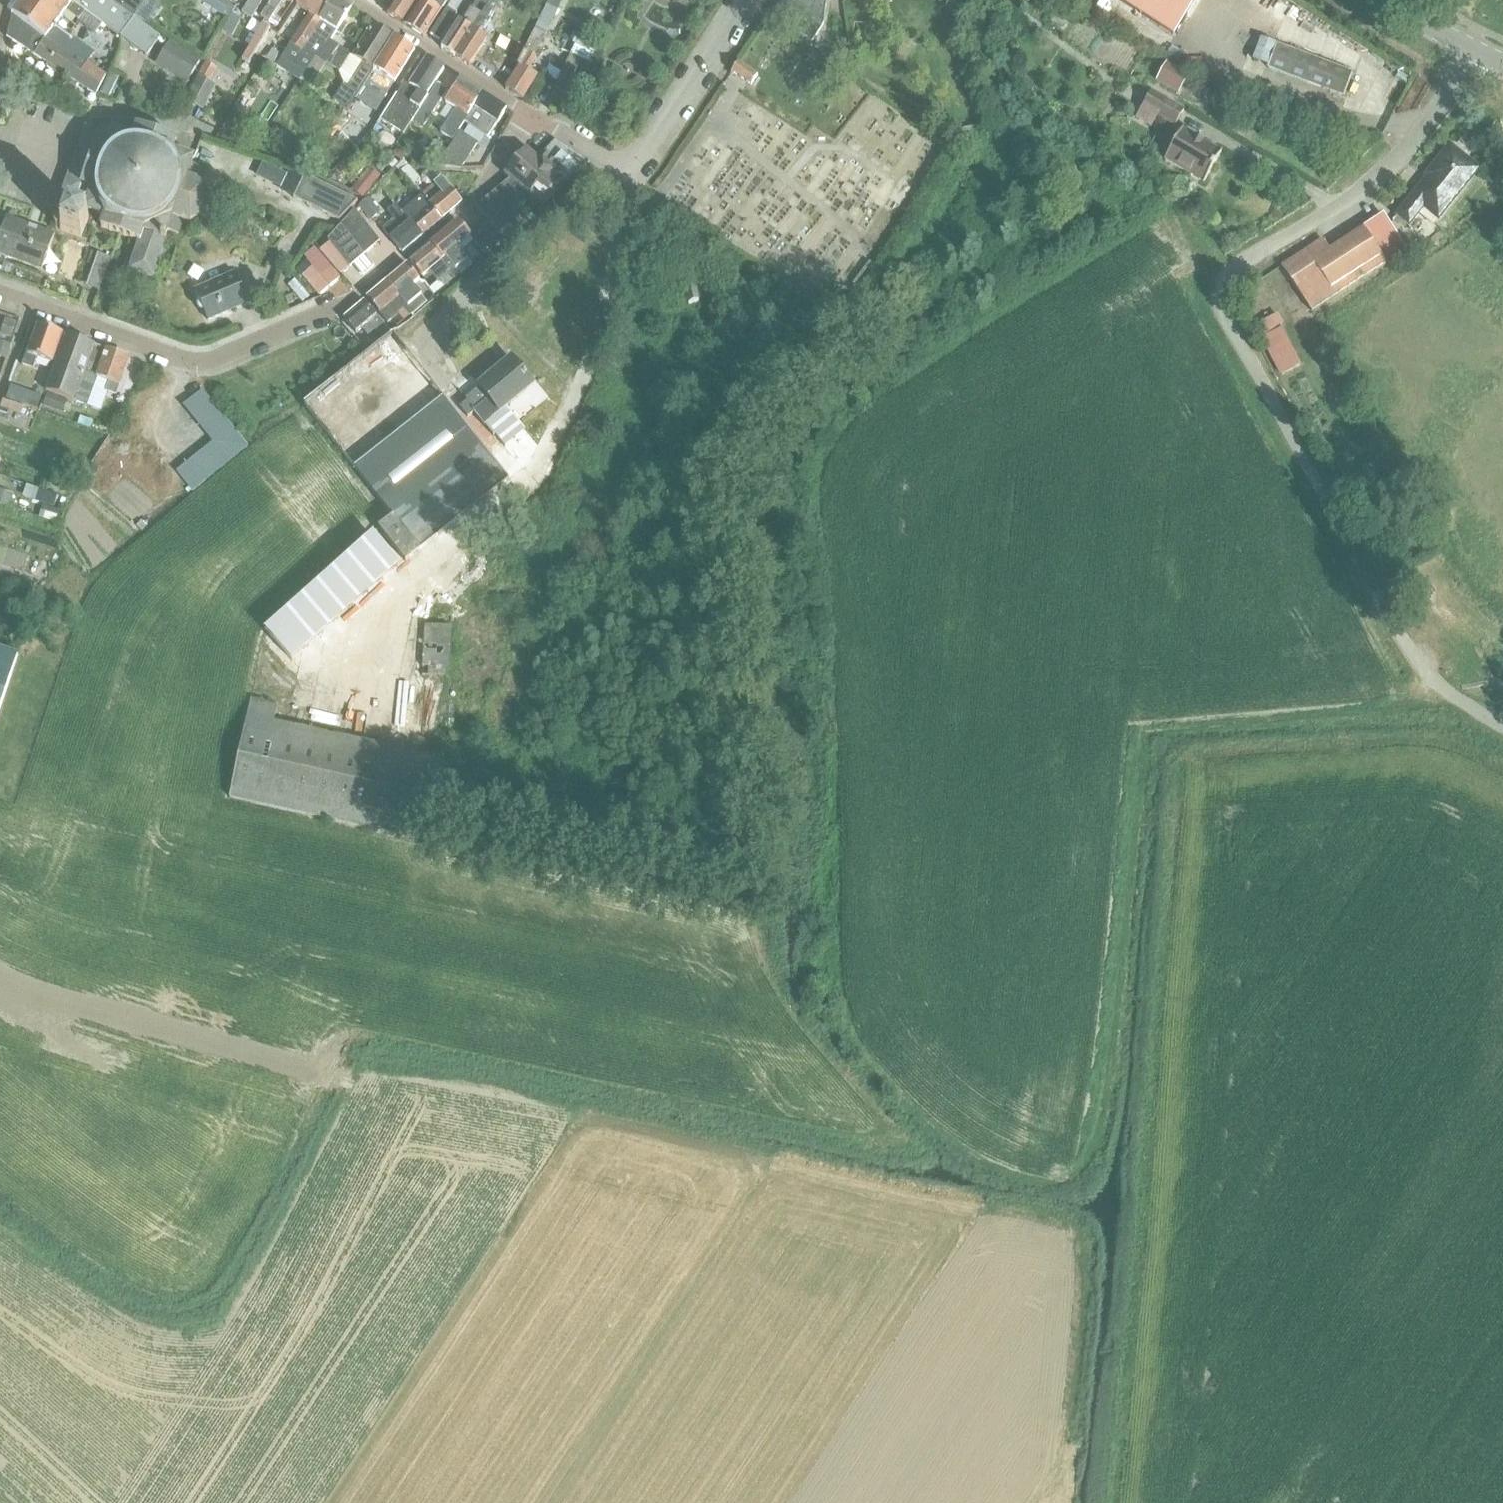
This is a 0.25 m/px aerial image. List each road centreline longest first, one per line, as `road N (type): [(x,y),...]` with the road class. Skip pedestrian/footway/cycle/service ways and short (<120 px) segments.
road 1 (unclassified): [(1502,728),(1416,660),(1225,304),(1226,280),(1363,188),(1426,126),(1480,51)]
road 2 (residential): [(0,291),(155,351),(213,361),(349,301),(445,228),(533,118)]
road 3 (residential): [(533,118),(633,170),(748,0)]
road 4 (residential): [(351,0),(533,118)]

